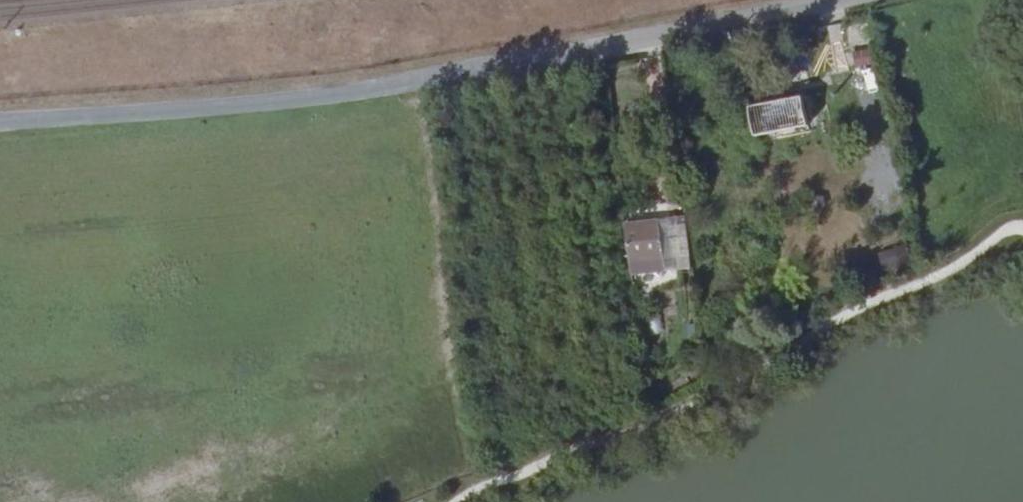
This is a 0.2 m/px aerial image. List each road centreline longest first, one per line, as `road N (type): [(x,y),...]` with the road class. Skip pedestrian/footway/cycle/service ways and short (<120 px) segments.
road 1 (unclassified): [(0,120),(490,70),(819,0)]

